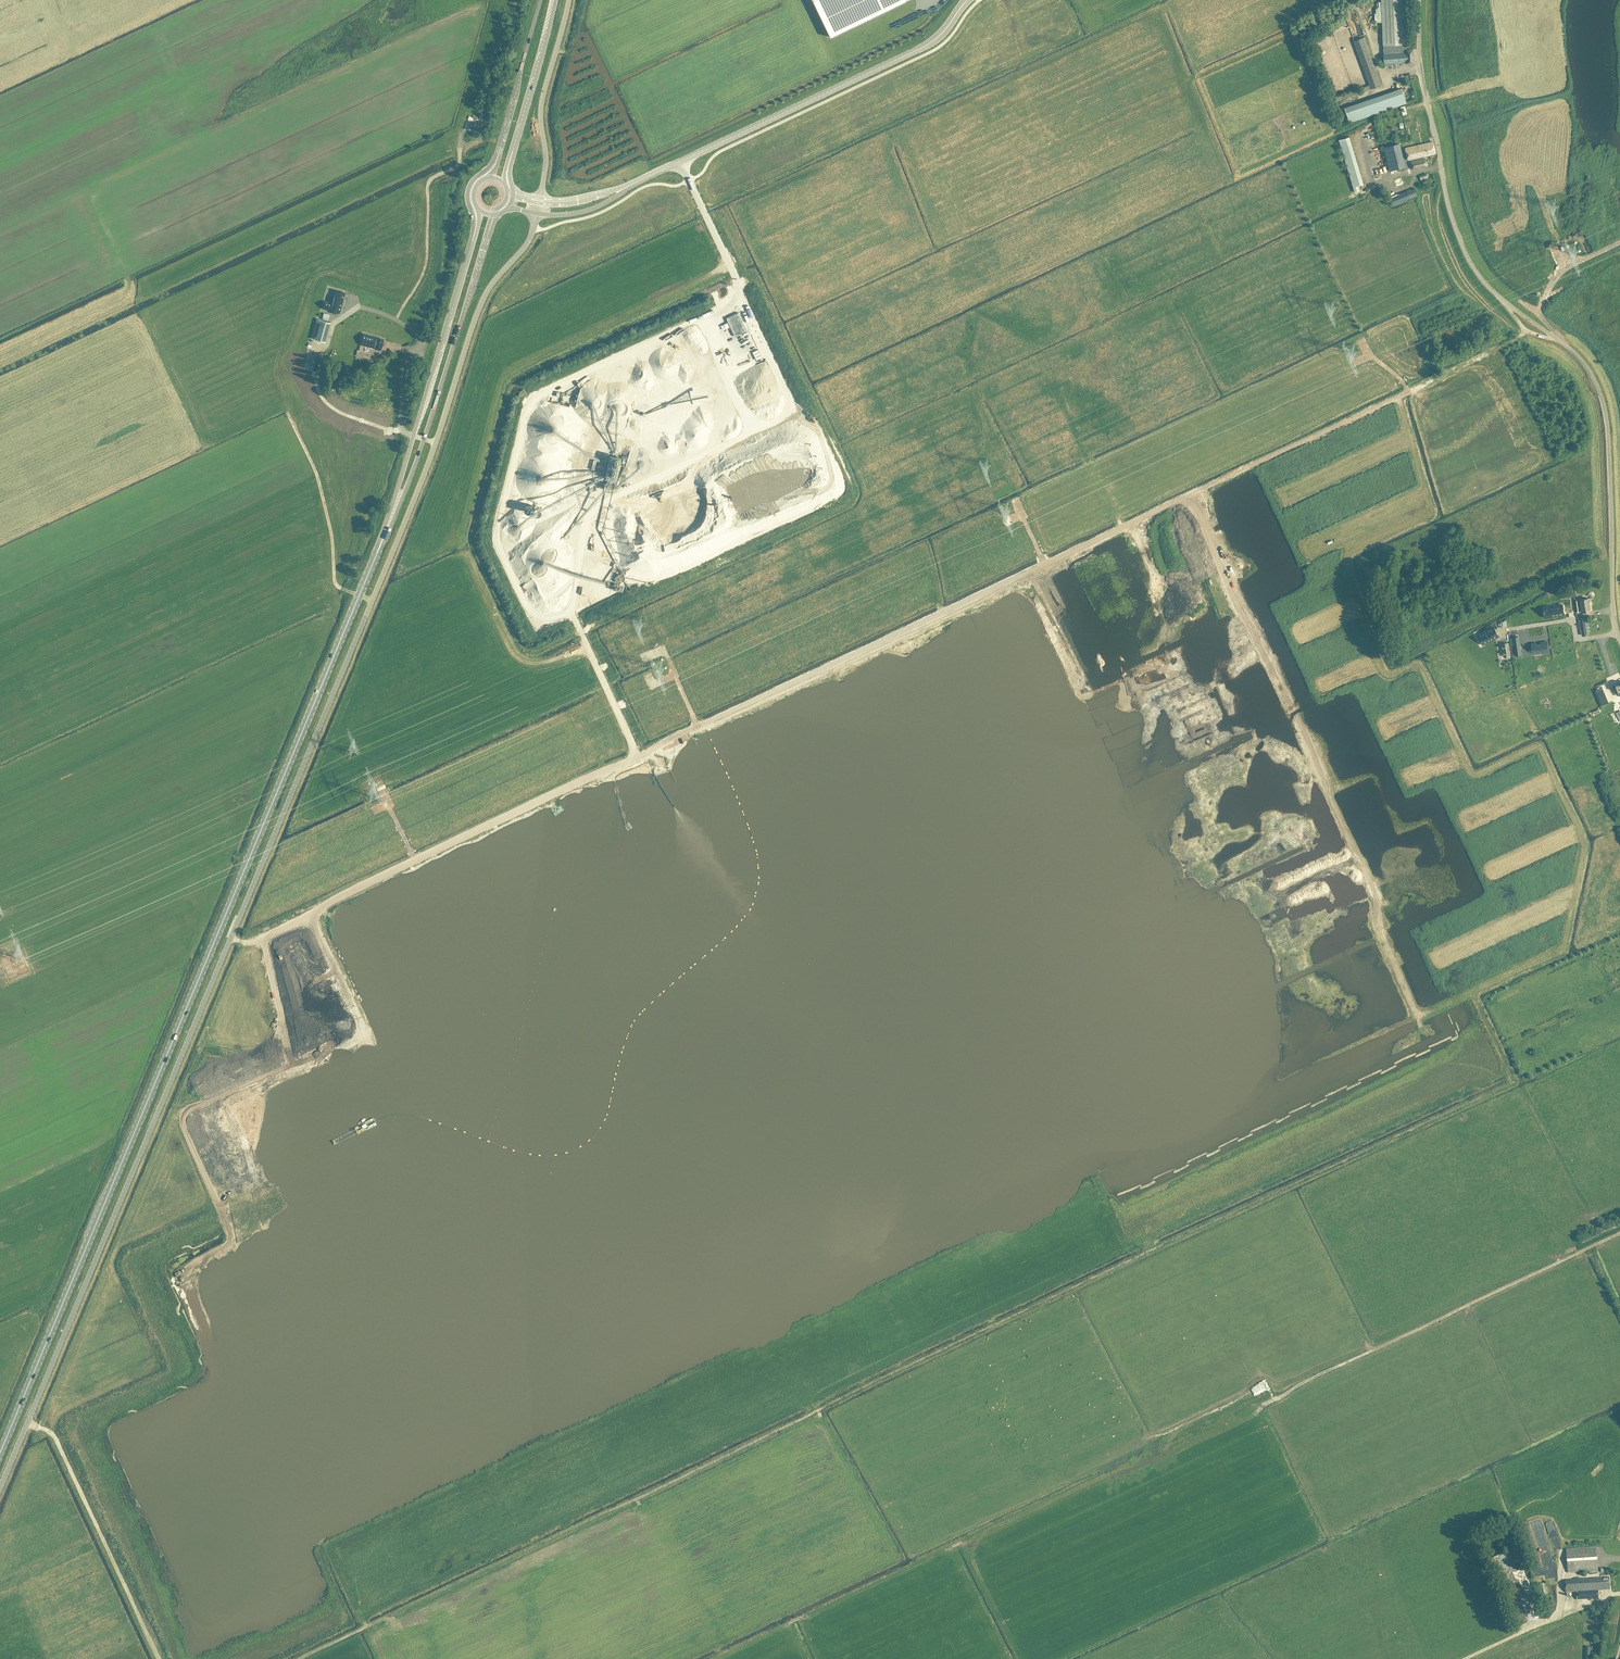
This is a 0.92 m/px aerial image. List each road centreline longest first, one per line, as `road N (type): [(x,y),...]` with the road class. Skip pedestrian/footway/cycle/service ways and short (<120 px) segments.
road 1 (unclassified): [(0,1488),(419,486),(480,305),(527,243),(537,213)]
road 2 (primary): [(0,1453),(394,509)]
road 3 (track): [(586,645),(637,756),(265,940),(231,938)]
road 4 (track): [(657,746),(1135,521)]
road 5 (track): [(1149,1438),(1261,1385),(1280,1398),(1619,1233)]
road 6 (track): [(1157,569),(1135,521),(1525,332)]
road 7 (tertiary): [(680,162),(927,45),(967,0)]
road 8 (unclassified): [(1503,301),(1471,263),(1451,215),(1423,88),(1419,0)]
road 9 (unclassified): [(1619,641),(1605,412),(1586,367),(1560,342)]
road 10 (primary): [(394,509),(487,236)]
road 11 (primary): [(474,233),(394,509)]
road 12 (track): [(290,1067),(306,1147),(243,1190),(213,1194),(182,1123),(188,1111)]
road 13 (track): [(159,1658),(58,1444),(27,1422)]
road 14 (unclassified): [(539,201),(546,163),(542,100),(569,0)]
road 15 (track): [(463,551),(519,661),(541,664),(586,645)]
road 16 (primary): [(509,162),(555,0)]
road 17 (primary): [(541,0),(497,159)]
road 18 (track): [(290,1067),(265,940)]

